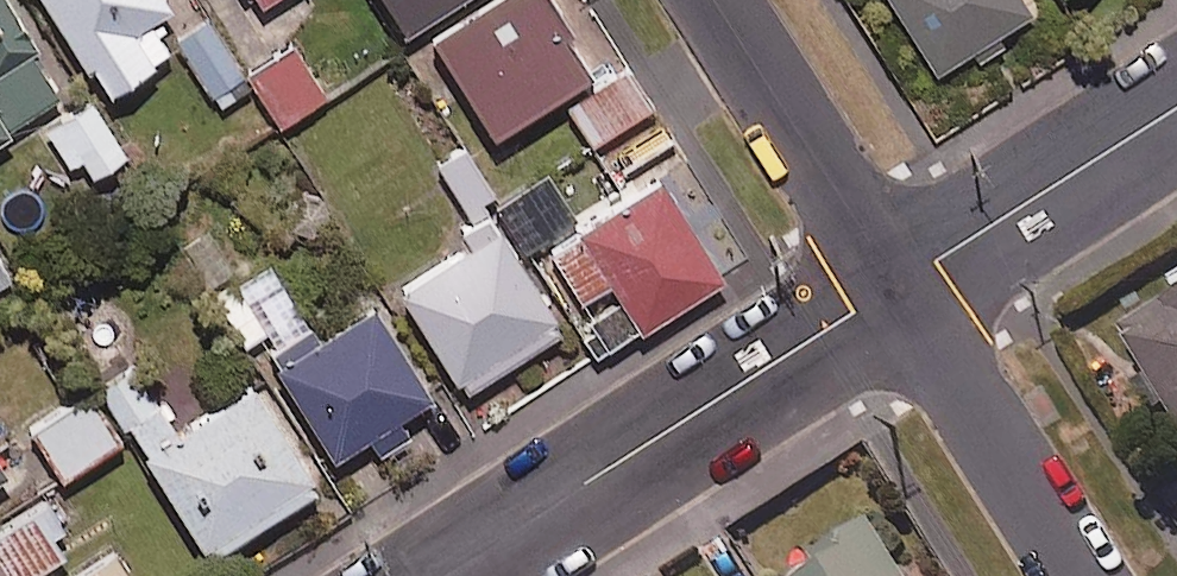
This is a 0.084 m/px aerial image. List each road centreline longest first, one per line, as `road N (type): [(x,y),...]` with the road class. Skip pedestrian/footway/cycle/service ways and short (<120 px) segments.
road 1 (residential): [(442,575),(899,283)]
road 2 (residential): [(1085,575),(899,283)]
road 3 (residential): [(899,283),(718,0)]
road 4 (residential): [(899,283),(1176,107)]

